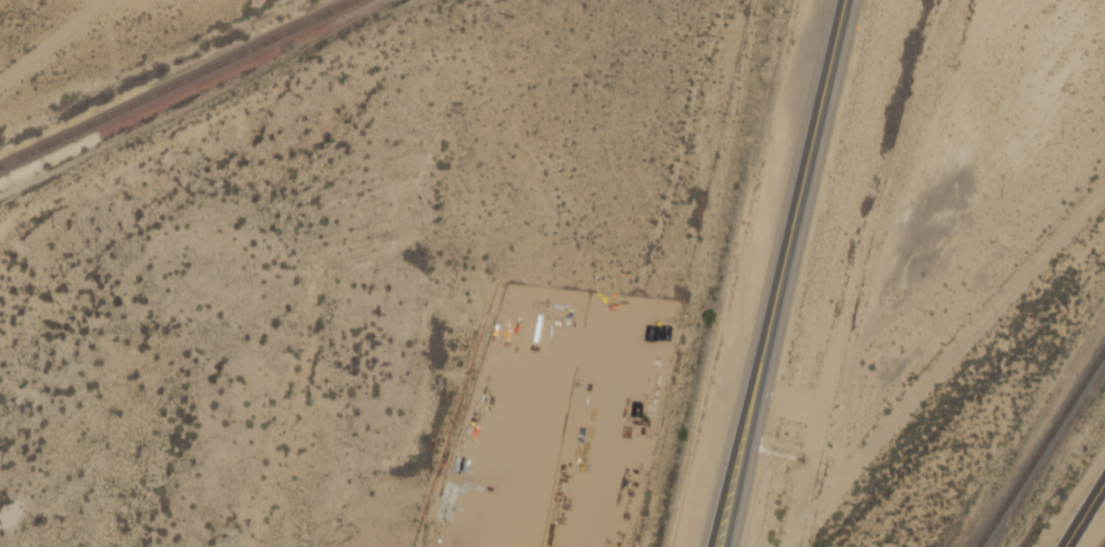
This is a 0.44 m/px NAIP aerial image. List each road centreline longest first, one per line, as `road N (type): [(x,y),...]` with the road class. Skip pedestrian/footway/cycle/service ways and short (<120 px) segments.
road 1 (secondary): [(843,0),(720,546)]

